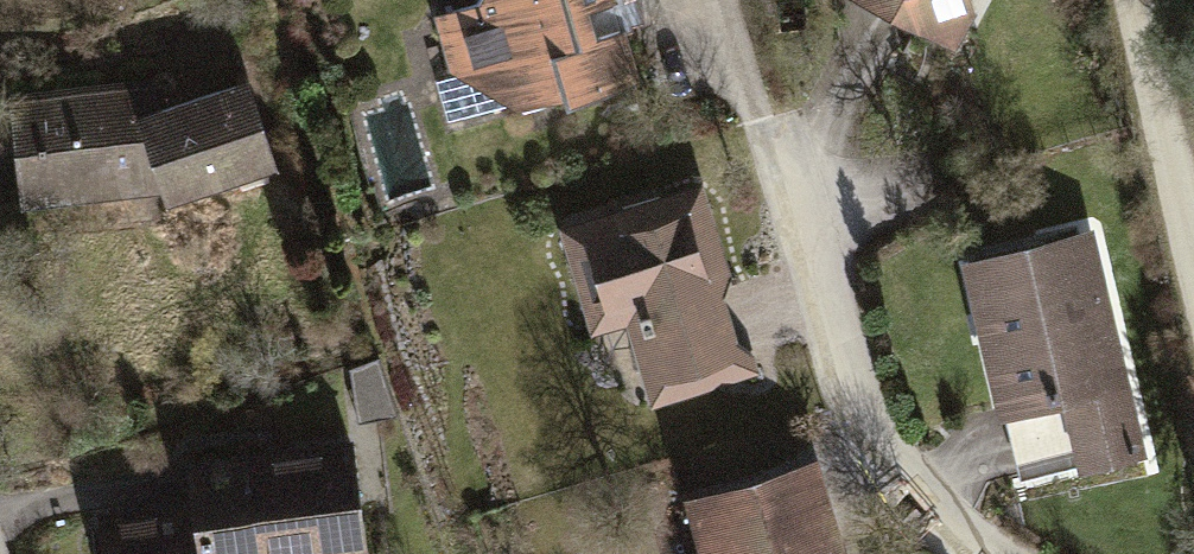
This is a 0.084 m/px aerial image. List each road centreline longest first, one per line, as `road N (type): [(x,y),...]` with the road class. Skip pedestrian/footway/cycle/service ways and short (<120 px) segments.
road 1 (residential): [(985,553),(898,468),(853,387),(804,199)]
road 2 (track): [(1193,260),(1130,0)]

